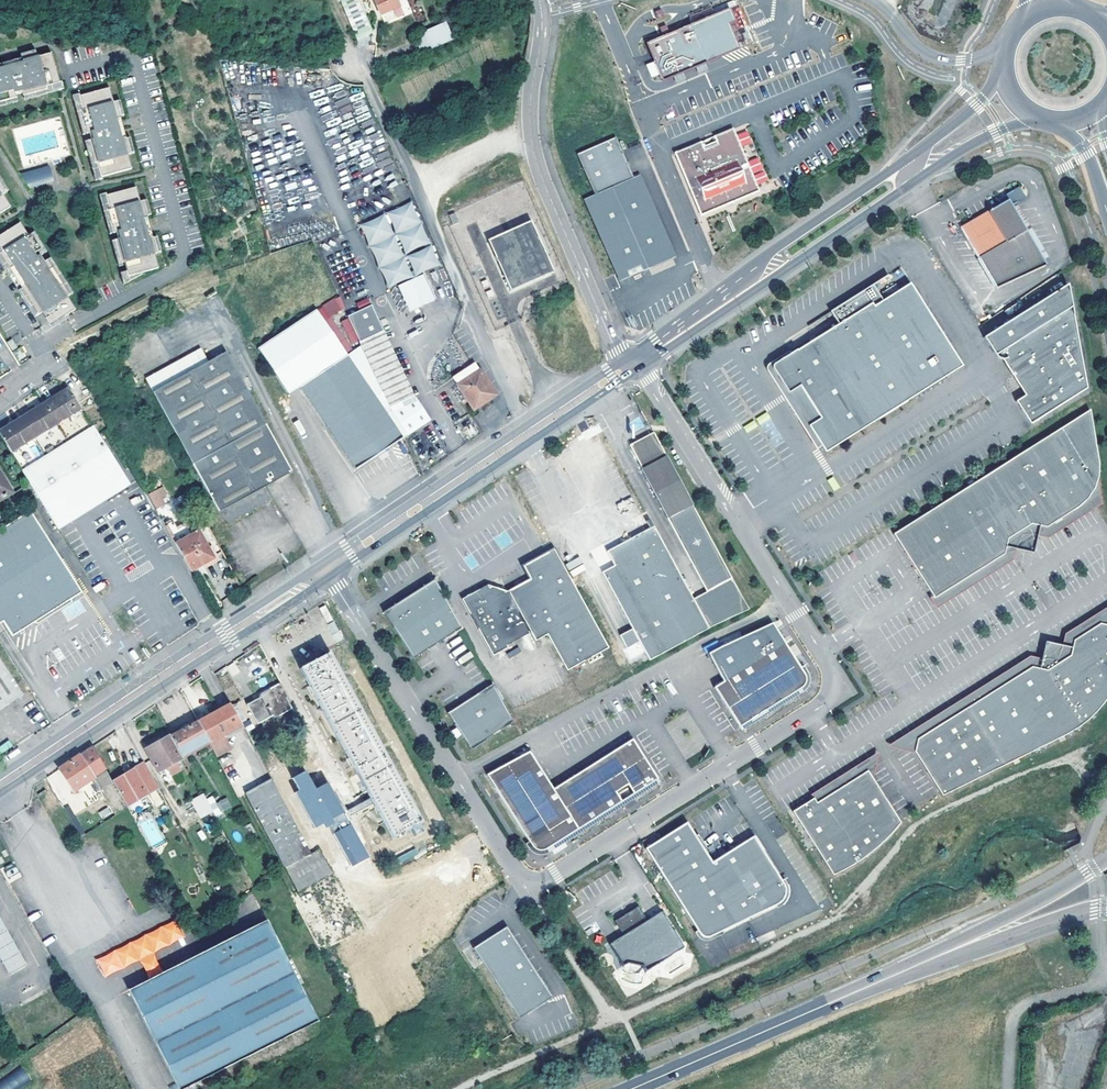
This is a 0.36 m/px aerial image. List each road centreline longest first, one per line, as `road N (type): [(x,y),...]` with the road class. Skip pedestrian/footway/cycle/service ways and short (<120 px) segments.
road 1 (residential): [(634,362),(828,665),(830,691),(821,707),(555,875),(527,879),(326,571)]
road 2 (secondary): [(632,1088),(1017,922)]
road 3 (tertiary): [(0,785),(326,571)]
road 4 (unclassified): [(538,0),(533,150),(624,369)]
road 5 (tertiary): [(326,571),(624,369)]
road 6 (tertiary): [(760,274),(795,265),(978,140),(1038,117)]
road 7 (tertiary): [(1004,76),(900,164),(781,245),(760,274)]
road 8 (unclassified): [(1004,50),(960,61),(926,54),(878,0)]

